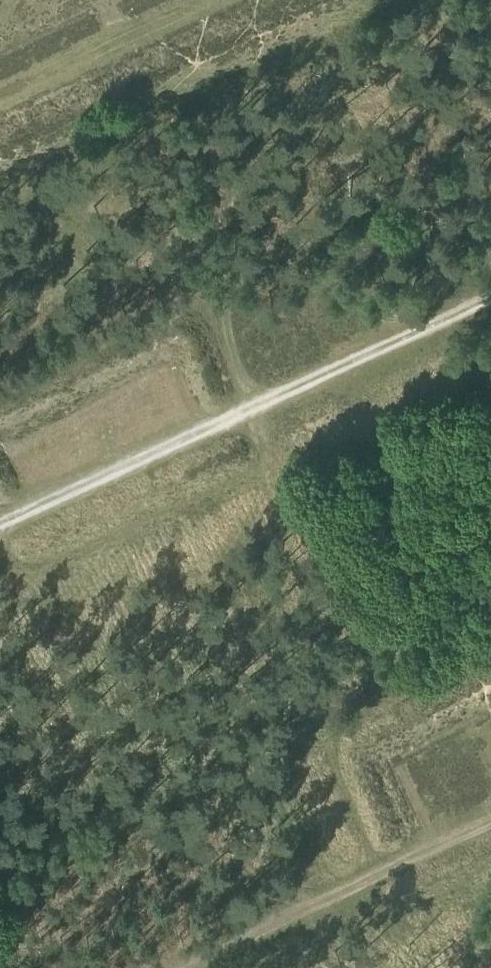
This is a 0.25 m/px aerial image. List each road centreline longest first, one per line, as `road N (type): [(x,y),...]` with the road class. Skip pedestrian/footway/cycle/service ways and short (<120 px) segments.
road 1 (track): [(490,302),(0,529)]
road 2 (track): [(249,0),(0,117)]

